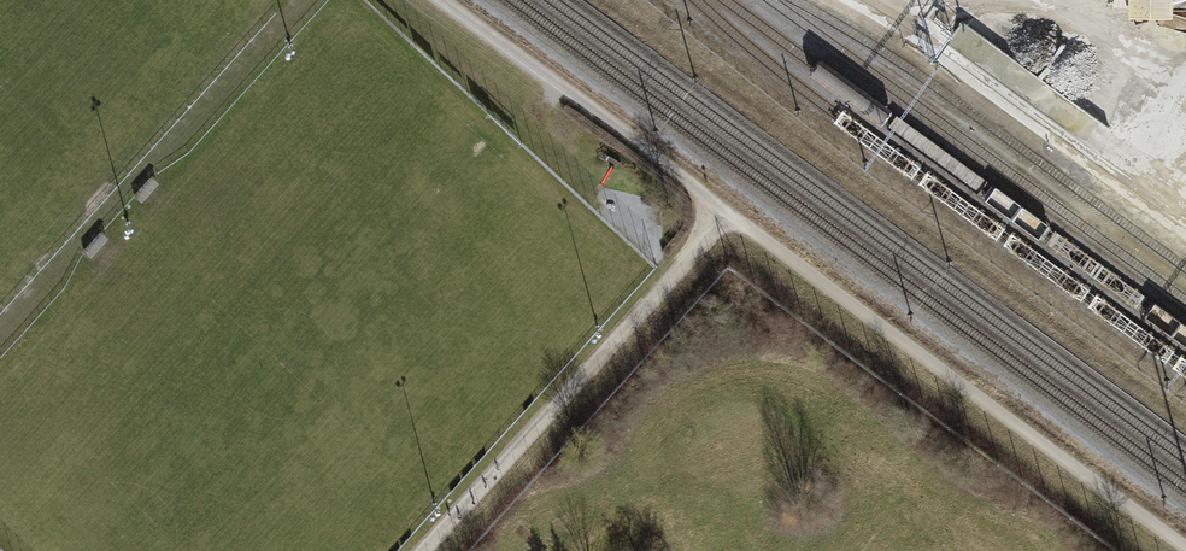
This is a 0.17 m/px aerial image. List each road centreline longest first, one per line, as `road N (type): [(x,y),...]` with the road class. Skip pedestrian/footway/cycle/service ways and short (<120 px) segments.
road 1 (track): [(731,211),(1185,541)]
road 2 (track): [(731,211),(421,550)]
road 3 (track): [(440,0),(731,211)]

